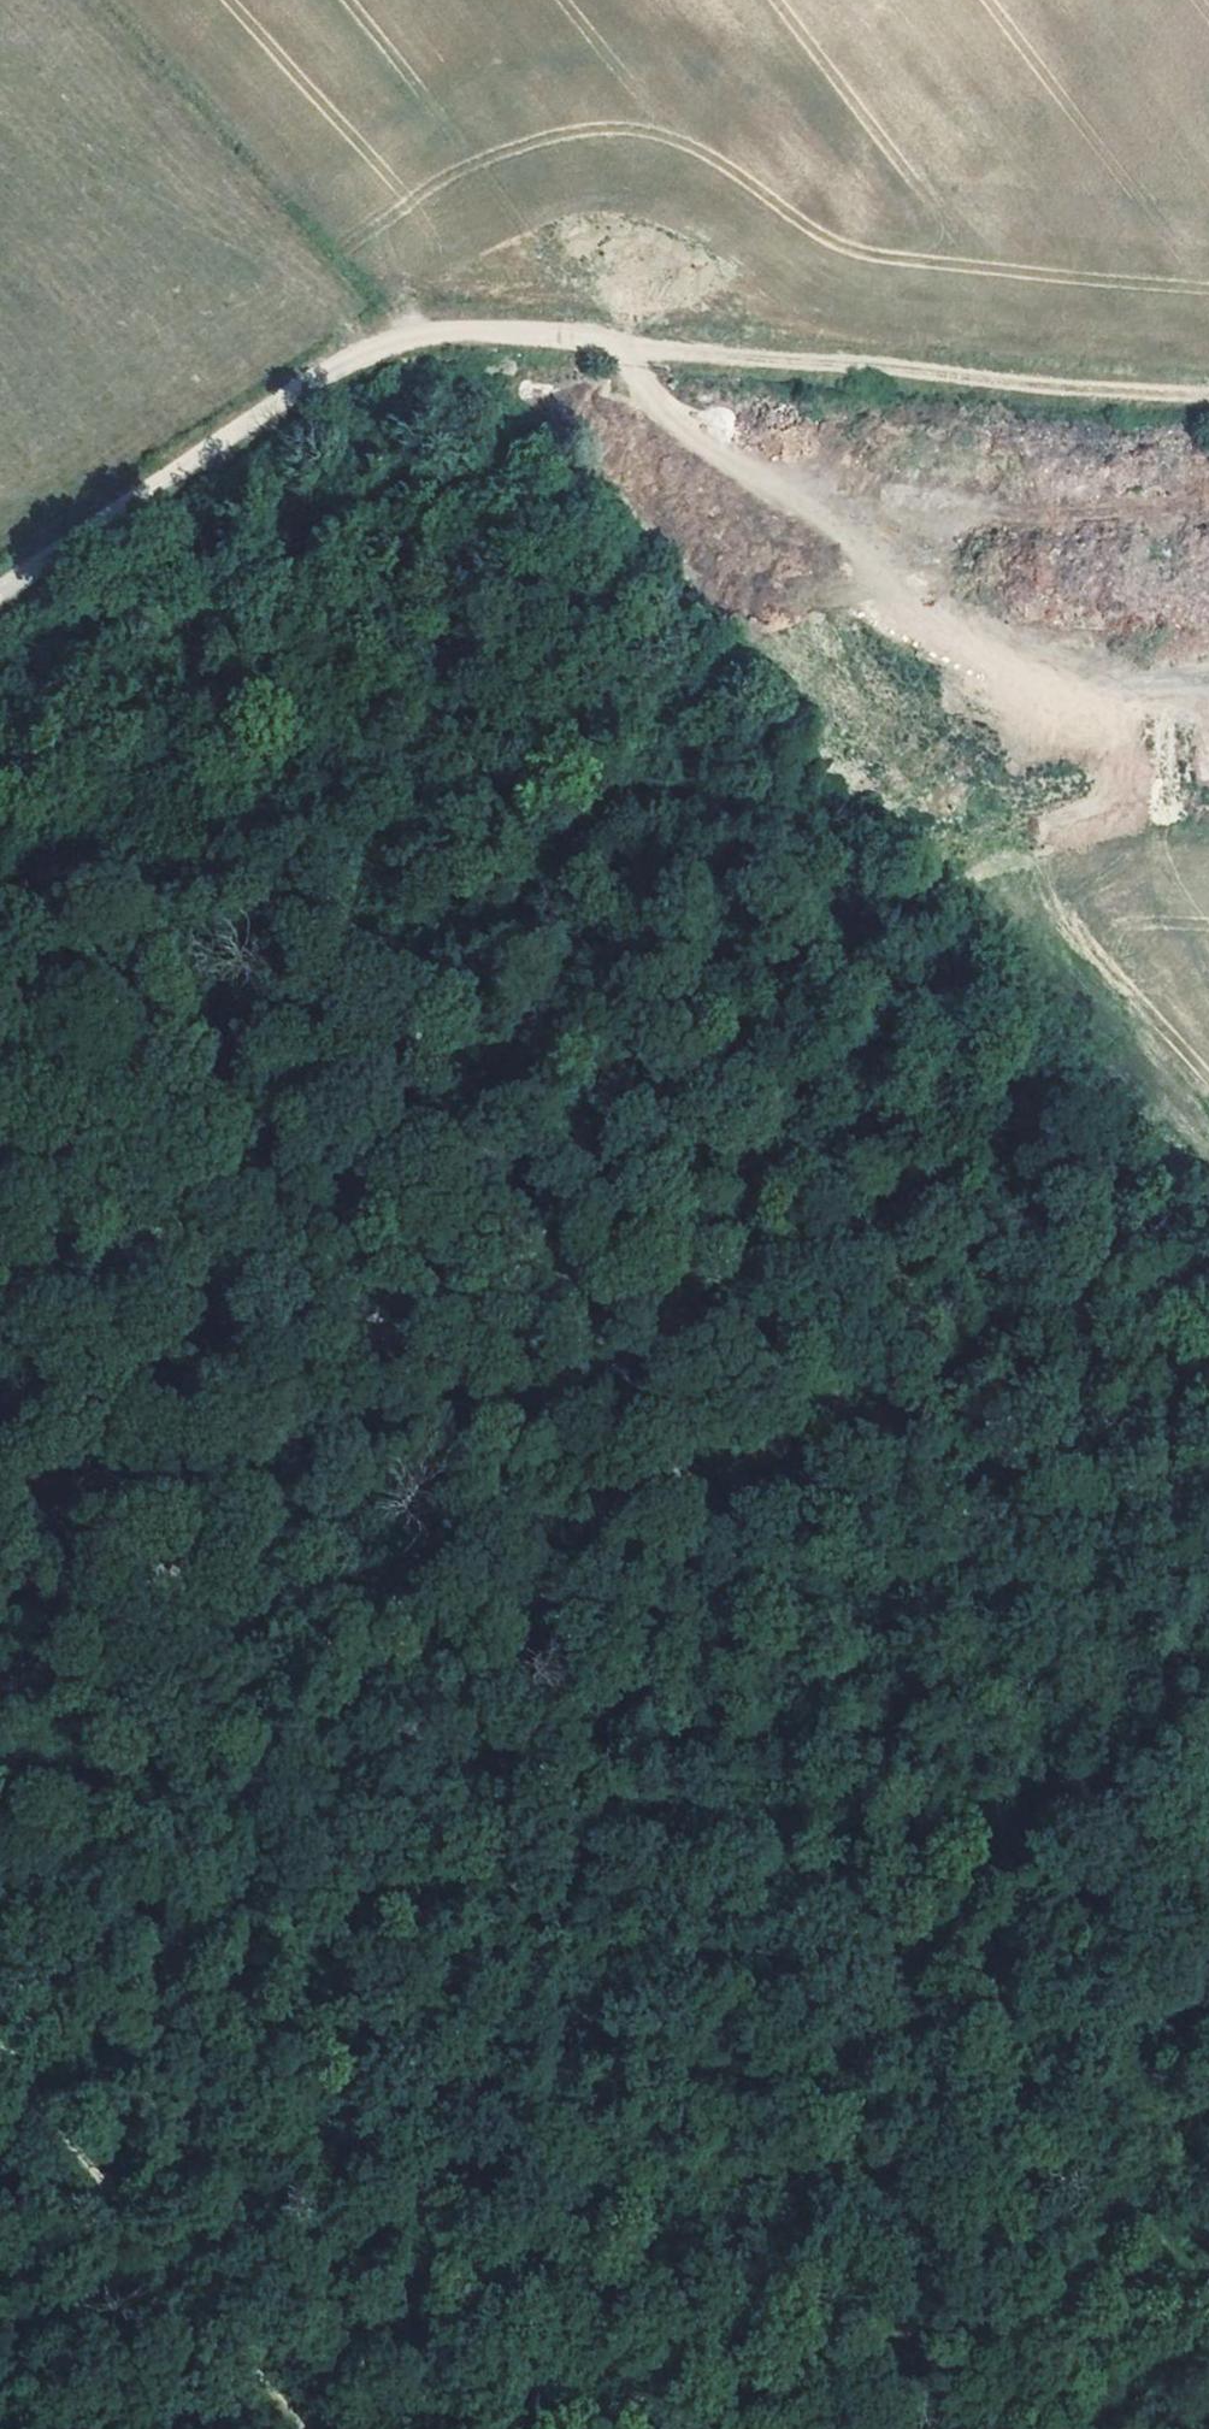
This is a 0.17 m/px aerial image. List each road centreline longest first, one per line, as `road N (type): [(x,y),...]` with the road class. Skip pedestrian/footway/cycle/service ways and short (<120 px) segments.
road 1 (track): [(0,589),(402,325),(1208,401)]
road 2 (track): [(275,2428),(0,2073)]

